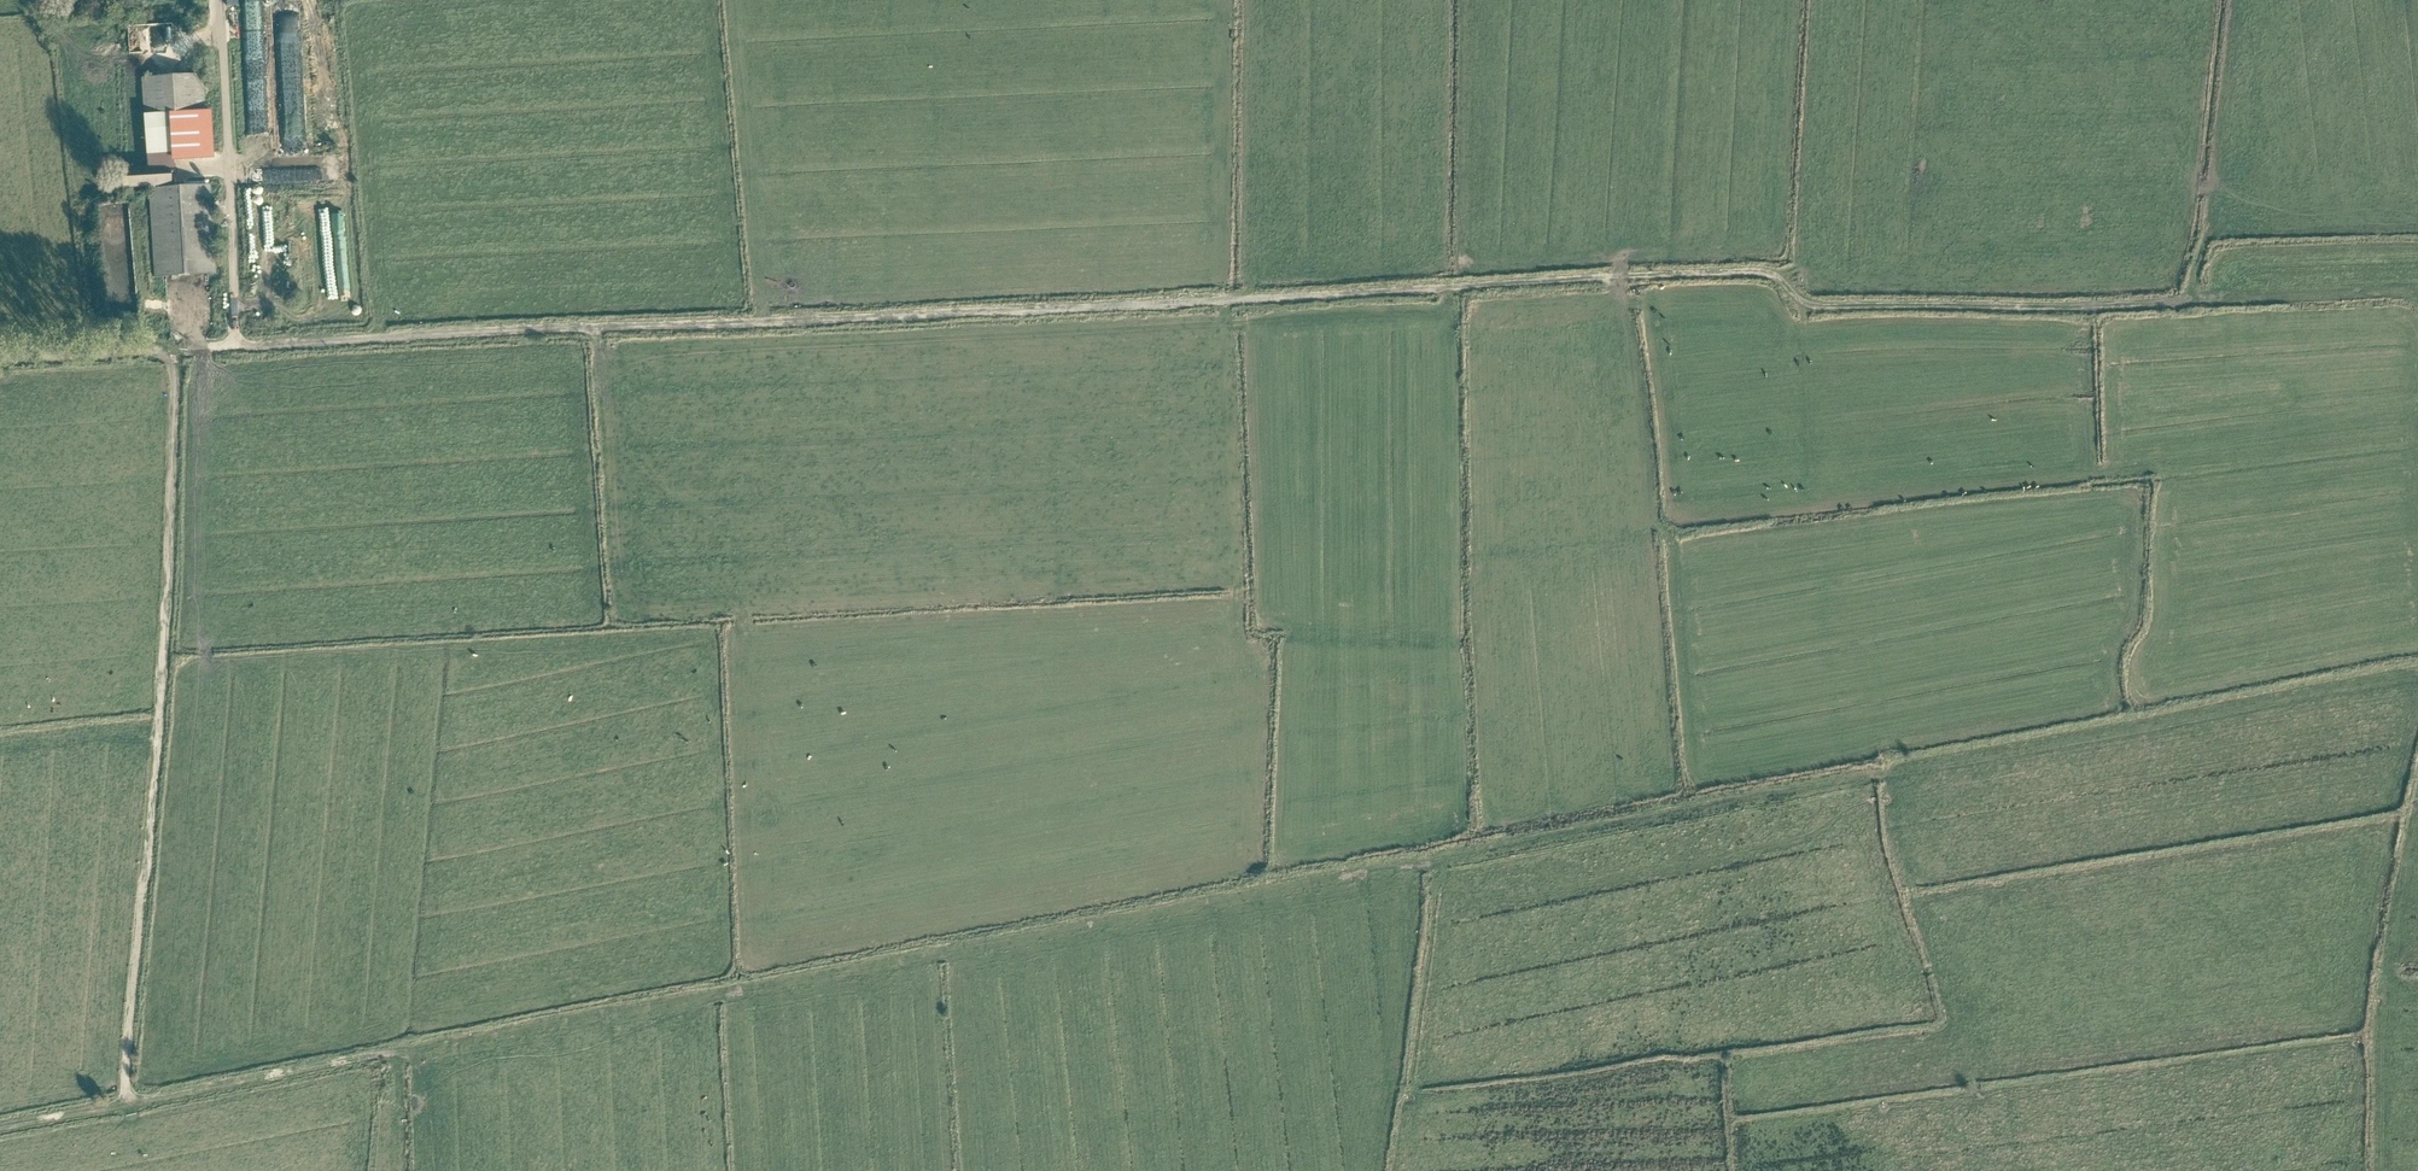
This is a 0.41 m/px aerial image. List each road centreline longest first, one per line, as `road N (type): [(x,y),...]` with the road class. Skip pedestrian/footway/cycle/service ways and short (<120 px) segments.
road 1 (track): [(2189,301),(1810,307),(1767,271),(234,345),(172,357),(160,682),(127,1081),(134,1101)]
road 2 (track): [(385,1049),(0,1127)]
road 3 (track): [(172,357),(154,350),(0,359)]

